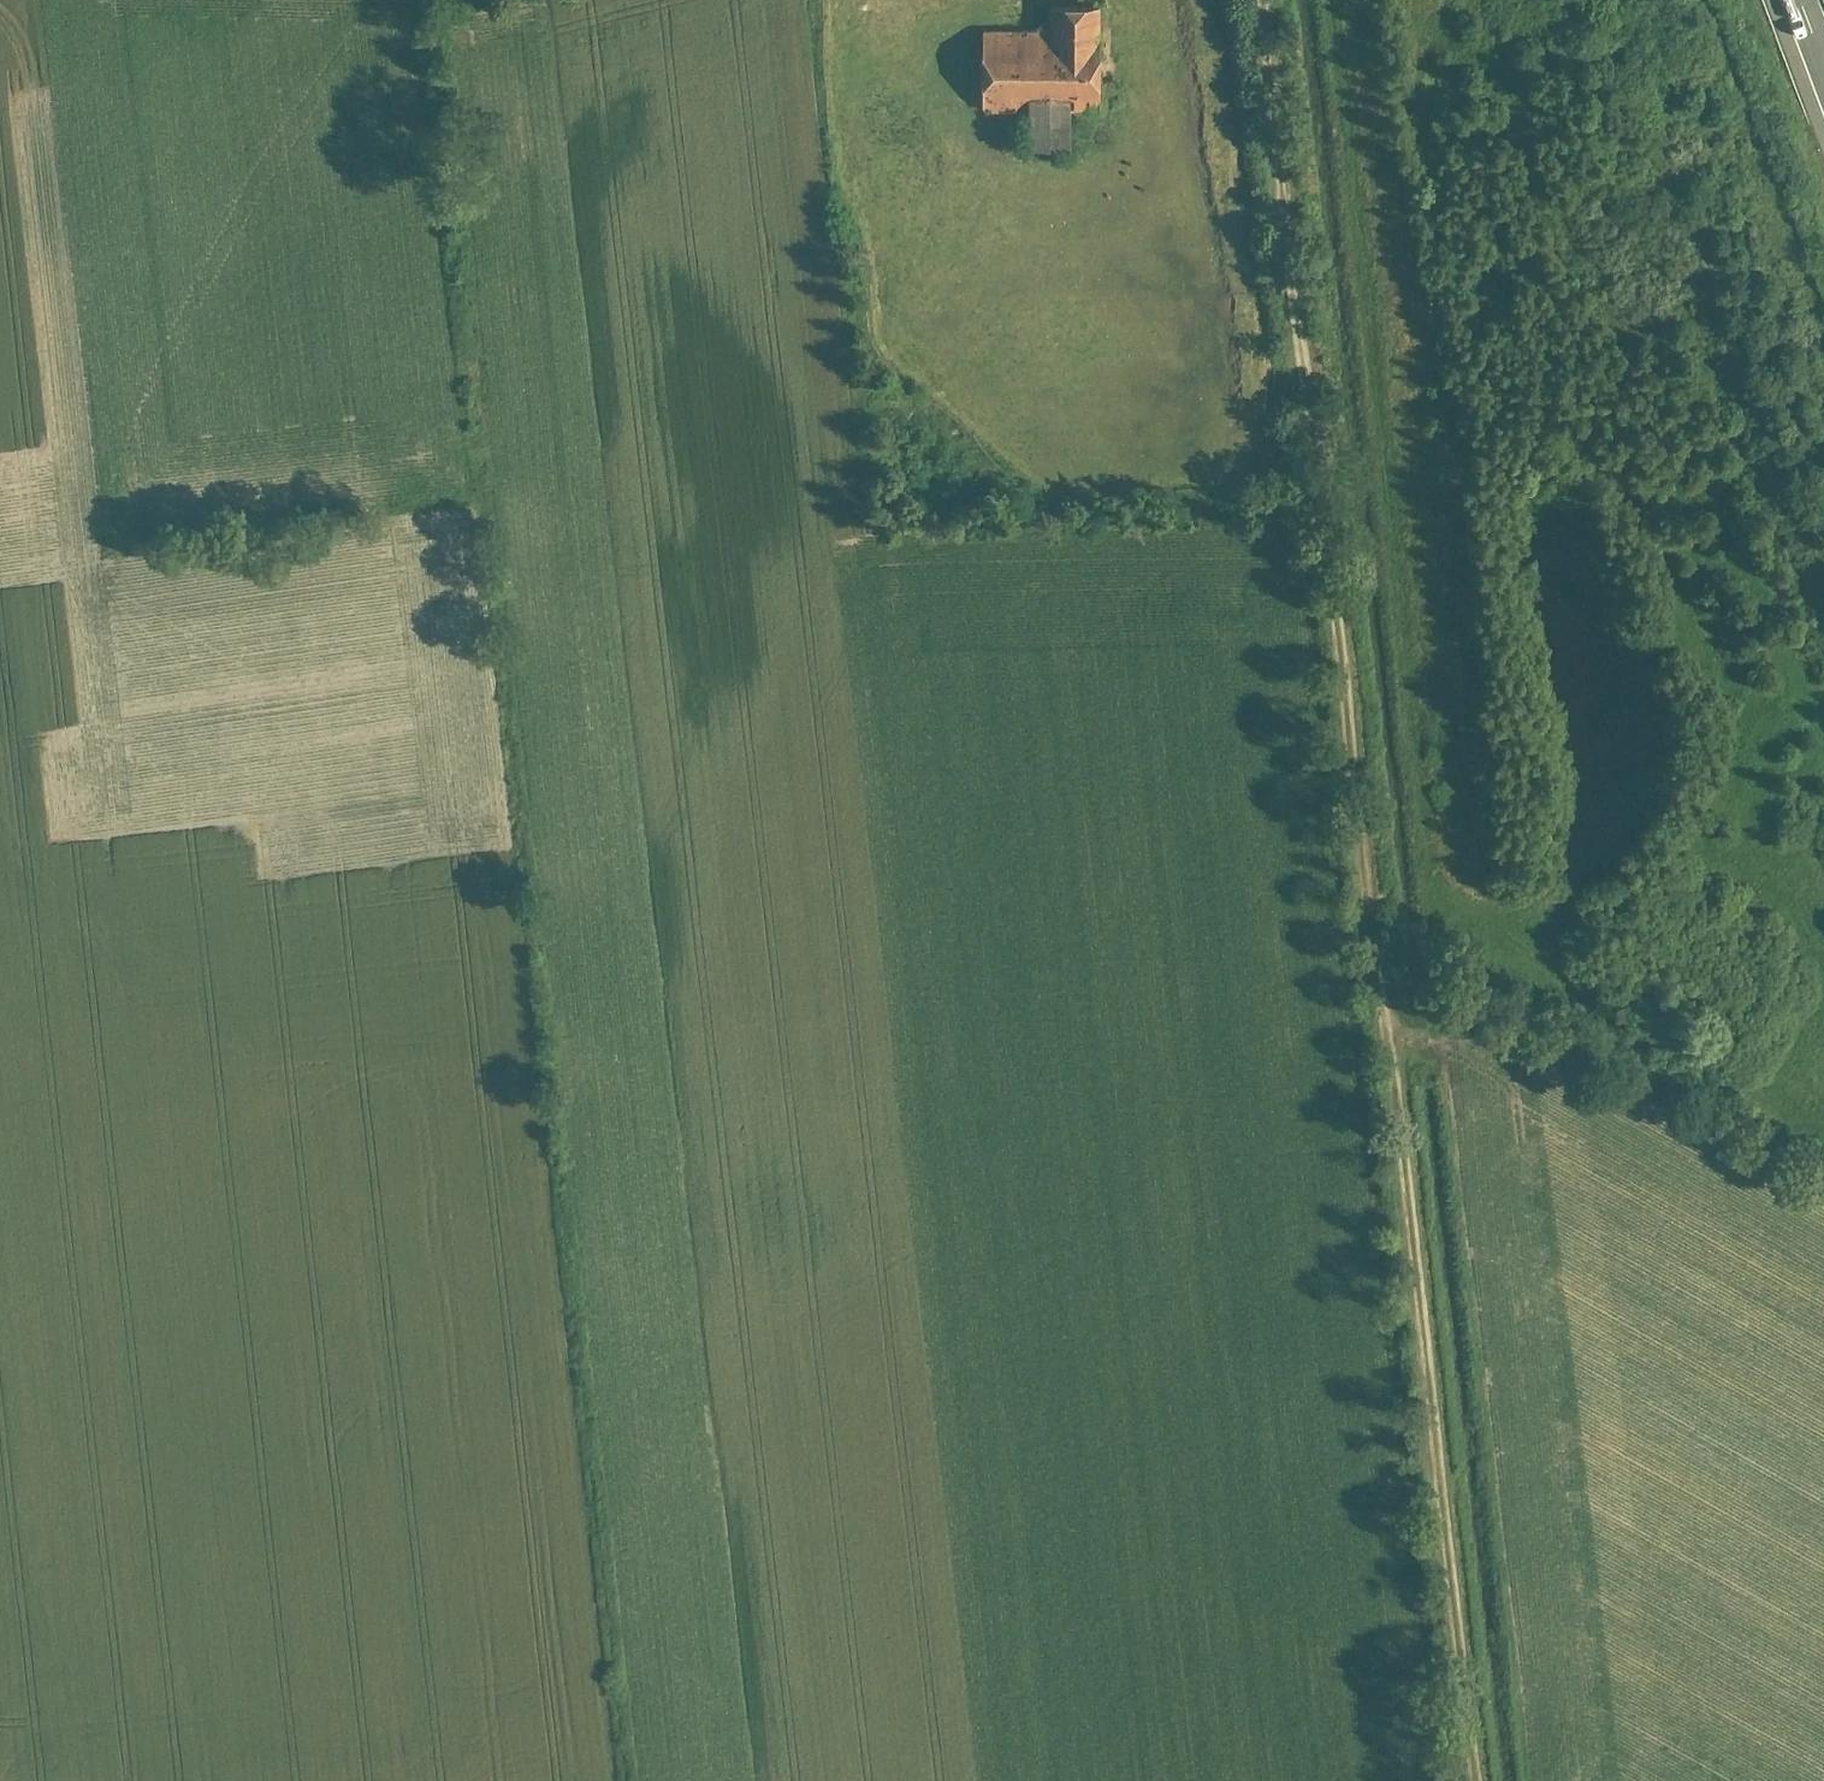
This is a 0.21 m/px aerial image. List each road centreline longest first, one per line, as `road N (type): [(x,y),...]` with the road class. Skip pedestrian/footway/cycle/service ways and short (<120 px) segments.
road 1 (track): [(1460,1780),(1262,0)]

